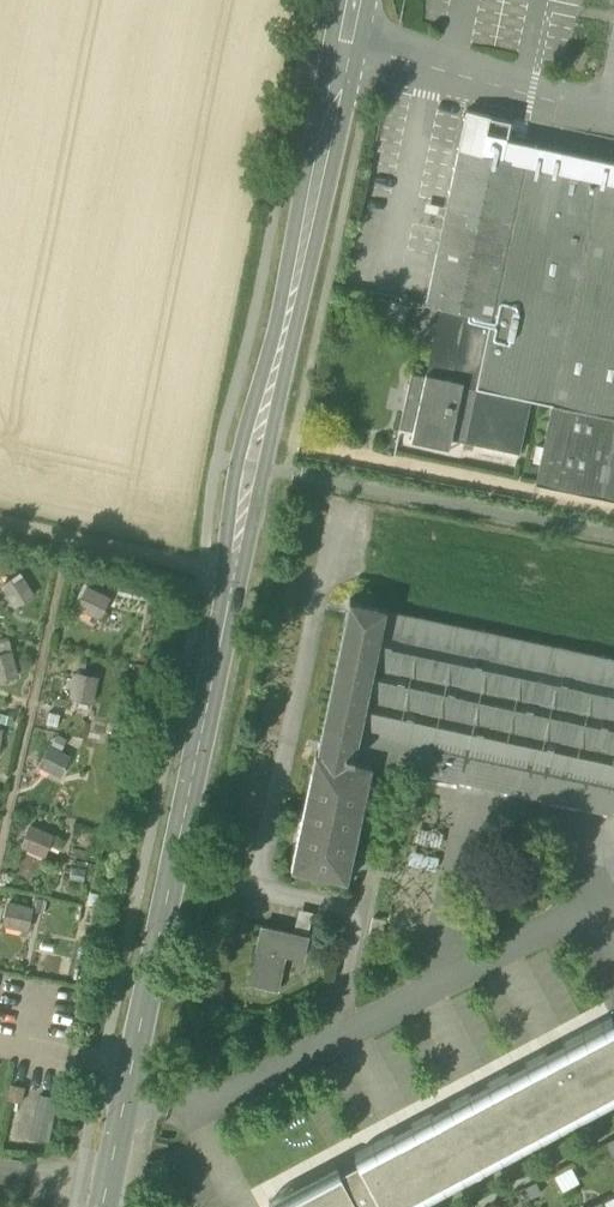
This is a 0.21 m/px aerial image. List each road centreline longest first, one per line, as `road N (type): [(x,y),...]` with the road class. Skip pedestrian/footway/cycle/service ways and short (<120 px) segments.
road 1 (secondary): [(102,1206),(233,577)]
road 2 (secondary): [(233,577),(361,0)]
road 3 (unclassified): [(0,527),(233,577)]

